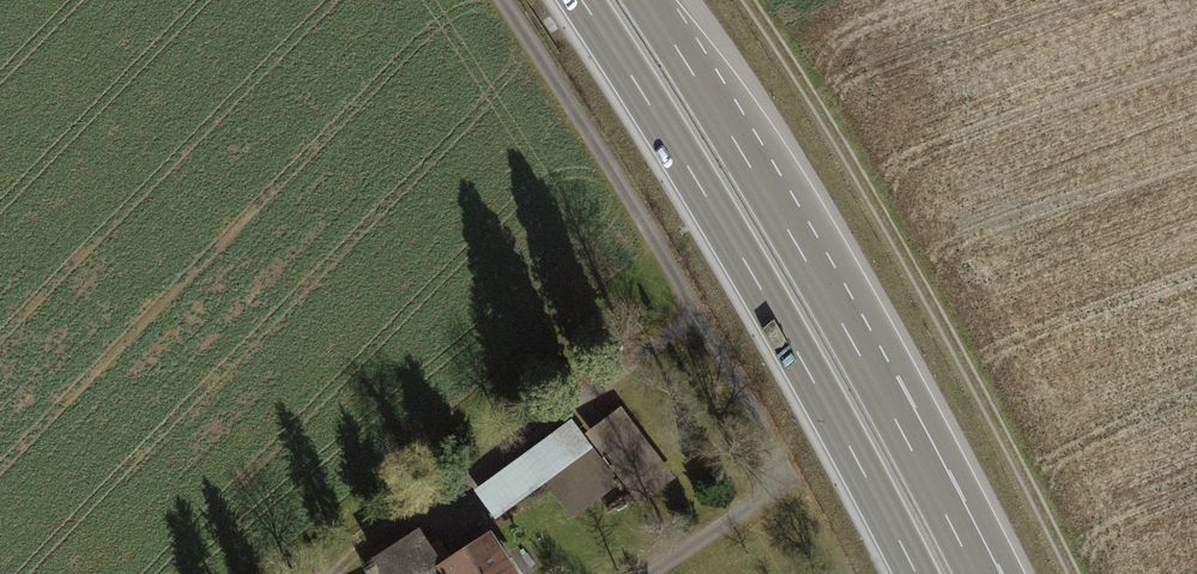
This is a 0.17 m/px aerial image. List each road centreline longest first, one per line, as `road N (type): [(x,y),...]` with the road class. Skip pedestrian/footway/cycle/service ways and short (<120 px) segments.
road 1 (track): [(650,573),(780,459),(502,0)]
road 2 (motorway): [(580,0),(750,273),(914,573)]
road 3 (motorway): [(976,573),(851,336),(648,0)]
road 4 (track): [(1068,573),(903,254),(741,0)]
road 5 (track): [(325,573),(610,369),(648,325),(667,262)]

